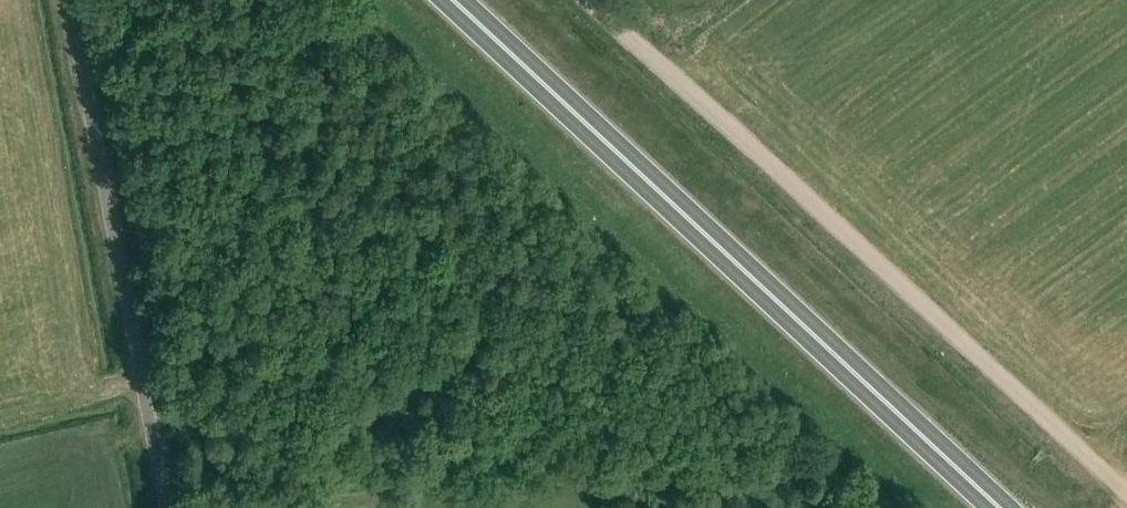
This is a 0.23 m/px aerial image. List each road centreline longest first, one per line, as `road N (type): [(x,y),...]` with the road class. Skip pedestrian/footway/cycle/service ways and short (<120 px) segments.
road 1 (trunk): [(1002,507),(456,0)]
road 2 (track): [(594,0),(1126,489)]
road 3 (unclassified): [(163,507),(70,0)]

